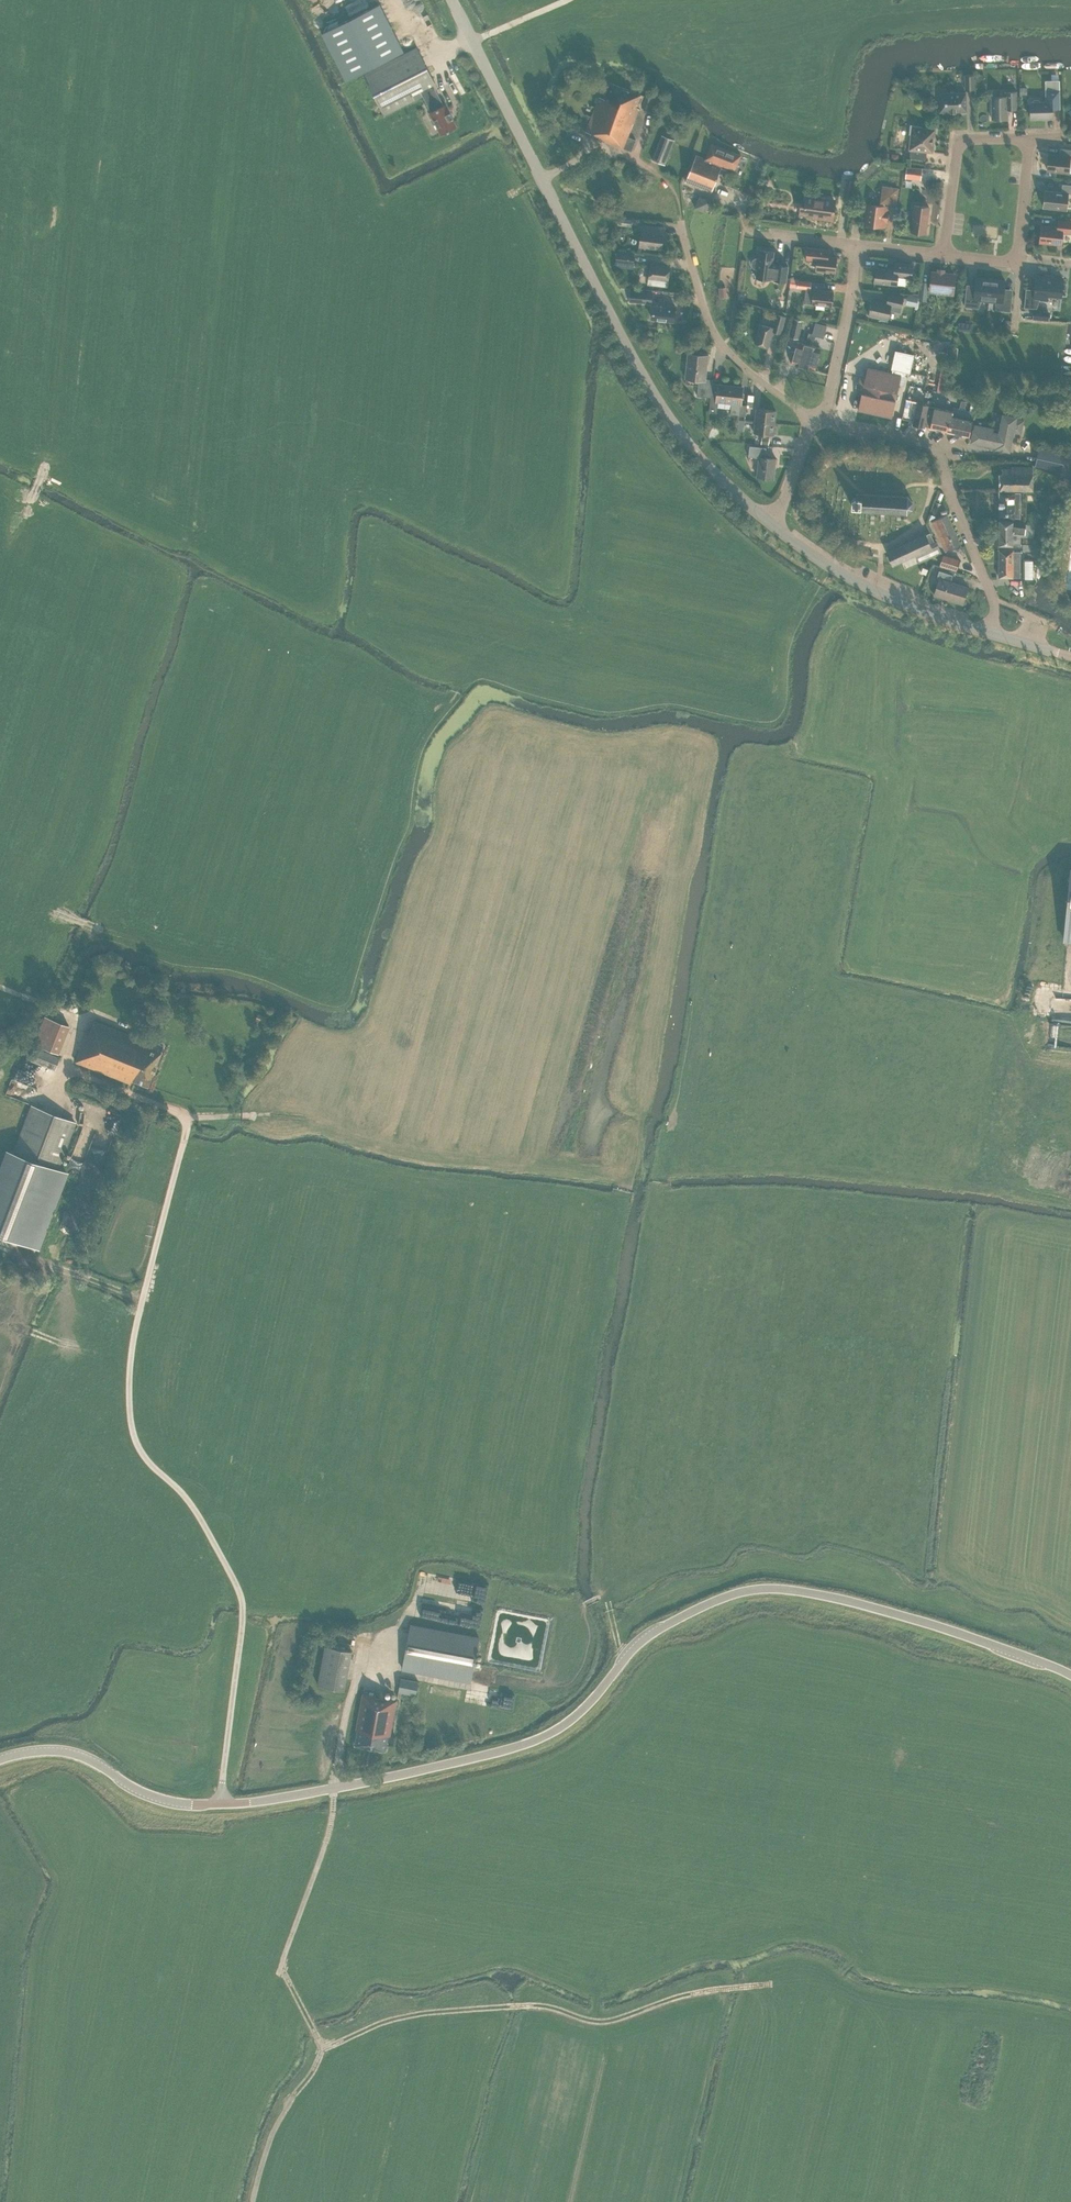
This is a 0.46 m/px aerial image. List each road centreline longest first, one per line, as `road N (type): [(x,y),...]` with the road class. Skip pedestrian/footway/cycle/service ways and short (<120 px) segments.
road 1 (unclassified): [(23,994),(80,1019),(66,1063),(192,1115),(135,1342),(131,1412),(145,1456),(197,1506),(242,1588),(244,1624),(220,1802)]
road 2 (tertiary): [(220,1802),(336,1787),(526,1743),(589,1704),(648,1634),(710,1602),(766,1587),(844,1599),(1070,1675)]
road 3 (tertiary): [(768,521),(714,470),(657,399),(452,0)]
road 4 (track): [(321,2050),(392,2019),(540,2006),(605,2023),(697,1993),(771,1984)]
road 5 (track): [(251,2201),(285,2111),(320,2059),(321,2039),(283,1966),(331,1827),(336,1787)]
road 6 (unclassified): [(990,633),(995,605),(936,451),(824,421)]
road 7 (unclassified): [(815,424),(722,345),(681,219)]
road 8 (tertiary): [(990,633),(868,587),(768,521)]
road 9 (tertiary): [(0,1760),(69,1750),(144,1791),(220,1802)]
road 10 (residential): [(944,255),(961,143),(1028,139)]
road 11 (unclassified): [(824,421),(856,245)]
road 12 (residential): [(1017,263),(1028,139)]
road 13 (residential): [(856,245),(756,234),(742,218)]

